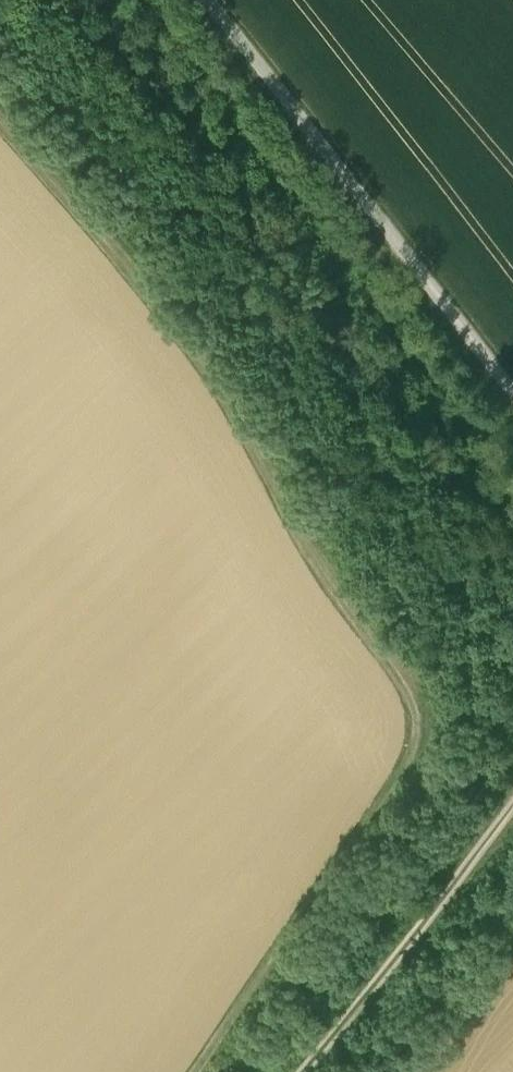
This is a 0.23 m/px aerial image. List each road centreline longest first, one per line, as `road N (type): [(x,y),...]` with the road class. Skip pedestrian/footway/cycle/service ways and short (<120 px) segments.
road 1 (track): [(0,129),(240,418),(401,687),(418,729),(412,772),(198,1071)]
road 2 (track): [(202,0),(512,401)]
road 3 (track): [(512,813),(313,1071)]

